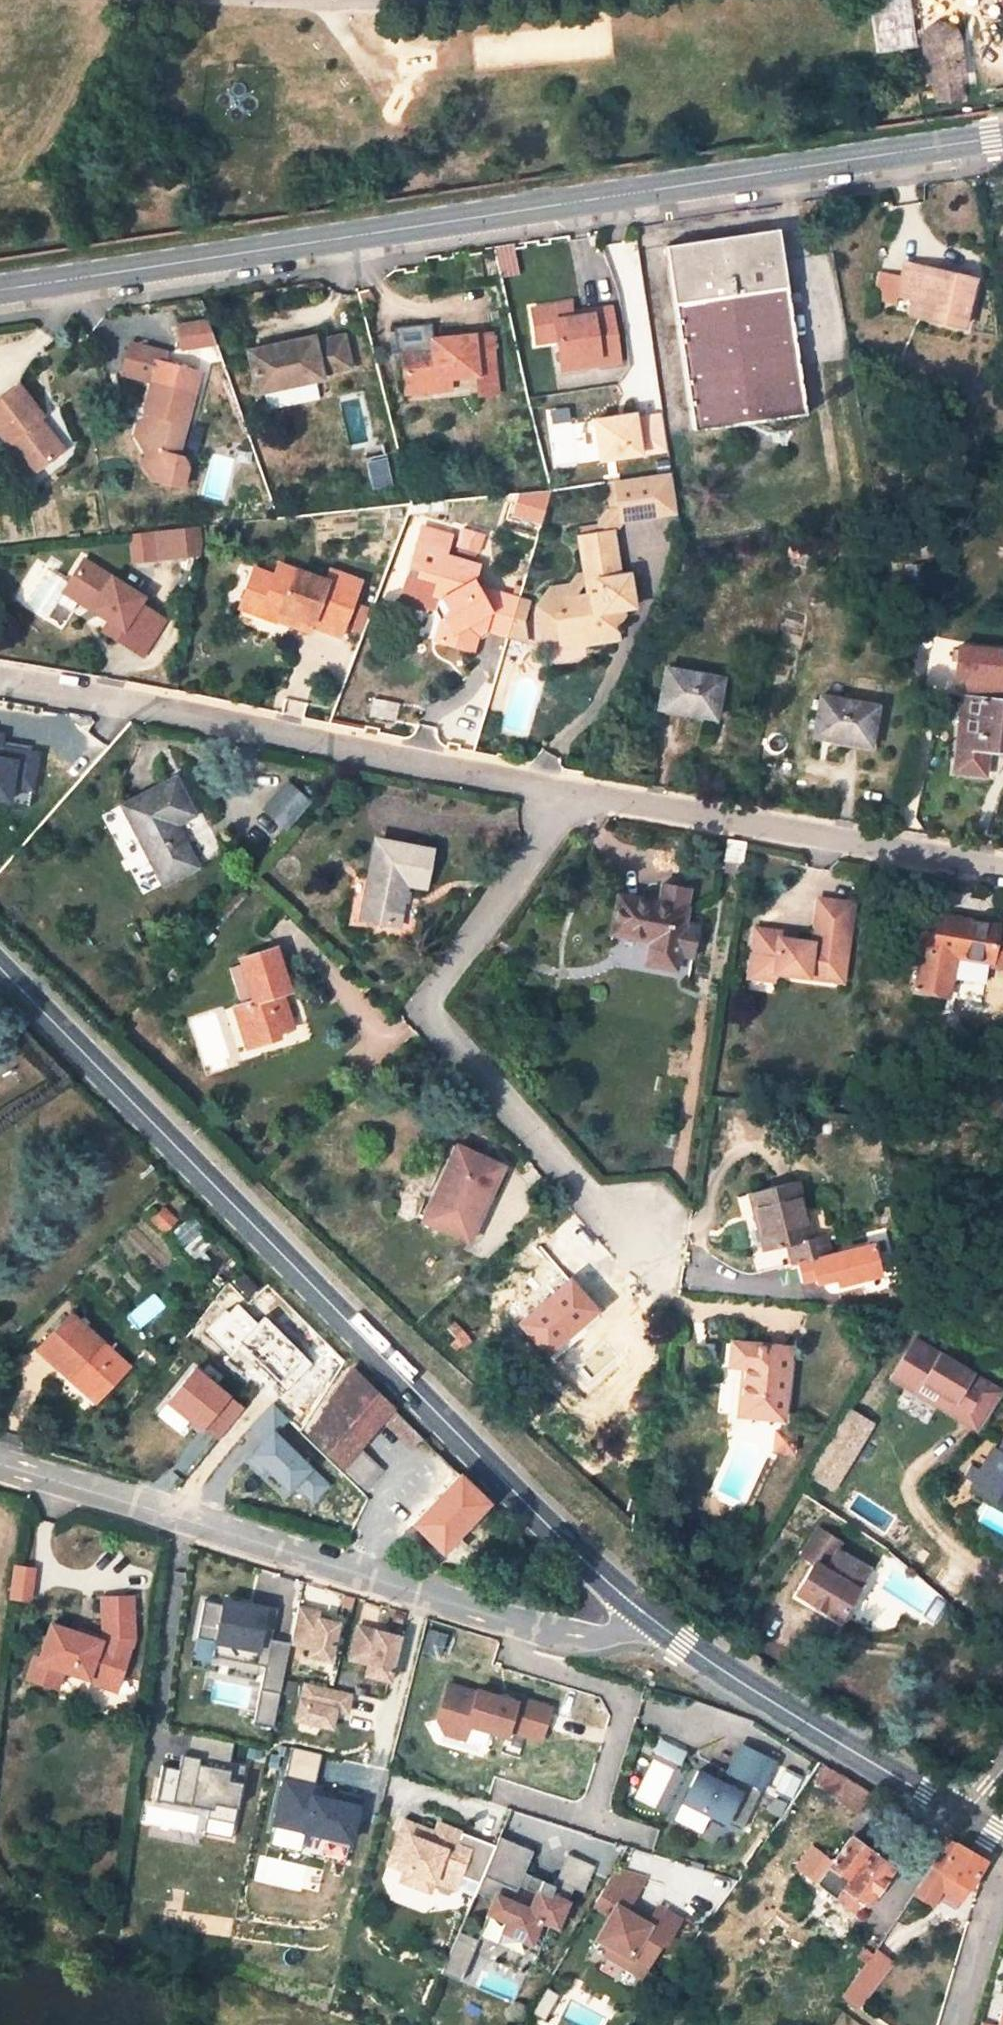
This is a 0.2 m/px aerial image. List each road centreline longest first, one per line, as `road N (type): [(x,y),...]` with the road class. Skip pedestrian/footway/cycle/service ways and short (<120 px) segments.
road 1 (tertiary): [(0,289),(1002,138)]
road 2 (secondary): [(647,1616),(556,1535),(0,972)]
road 3 (residential): [(0,683),(572,795)]
road 4 (residential): [(646,1237),(586,1199),(424,1014),(572,795)]
road 5 (residential): [(522,1624),(0,1464)]
road 6 (residential): [(572,795),(1002,872)]
road 7 (secondary): [(966,1819),(647,1616)]
road 8 (residential): [(522,1624),(584,1639),(637,1627),(647,1616)]

